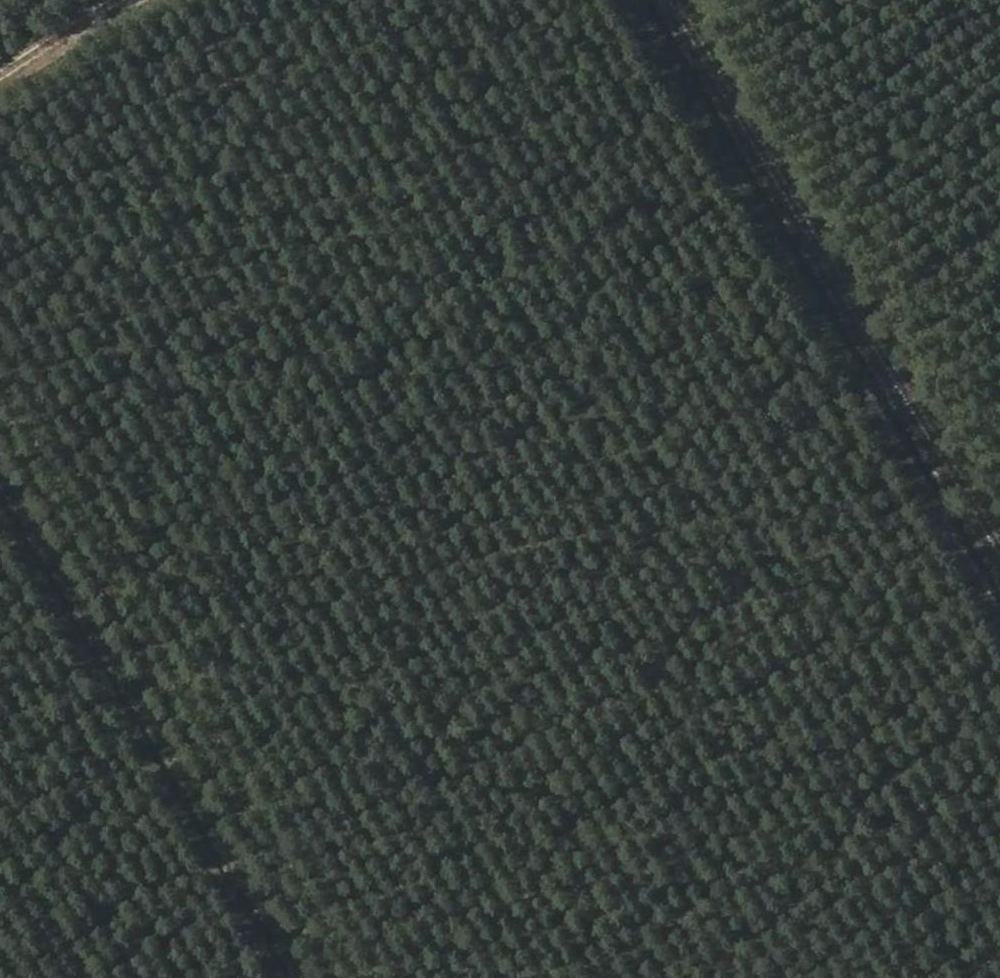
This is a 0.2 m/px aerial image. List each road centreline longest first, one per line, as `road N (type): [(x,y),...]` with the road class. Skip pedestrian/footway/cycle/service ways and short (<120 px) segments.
road 1 (track): [(0,447),(324,977)]
road 2 (track): [(698,0),(999,516)]
road 3 (track): [(0,80),(125,0)]

